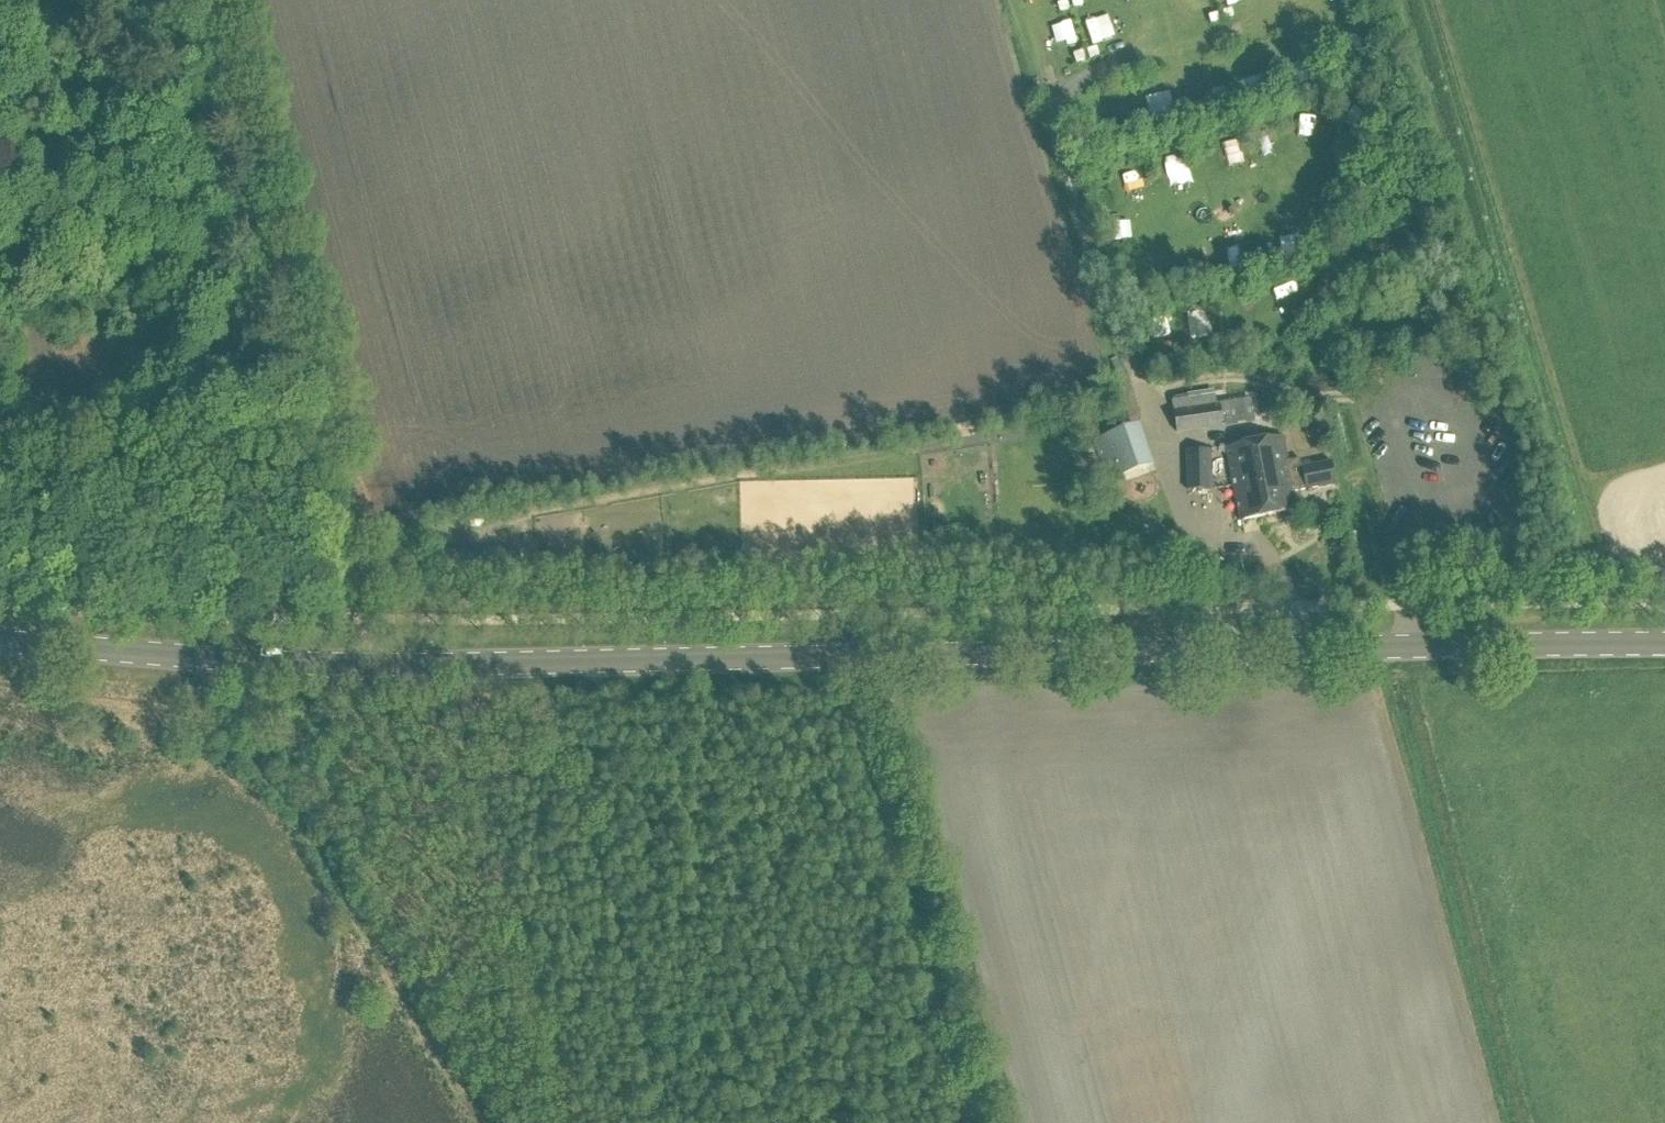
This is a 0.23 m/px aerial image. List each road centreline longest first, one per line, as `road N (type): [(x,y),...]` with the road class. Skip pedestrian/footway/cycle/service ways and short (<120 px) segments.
road 1 (primary): [(0,643),(384,666),(1664,644)]
road 2 (track): [(384,666),(217,0)]

